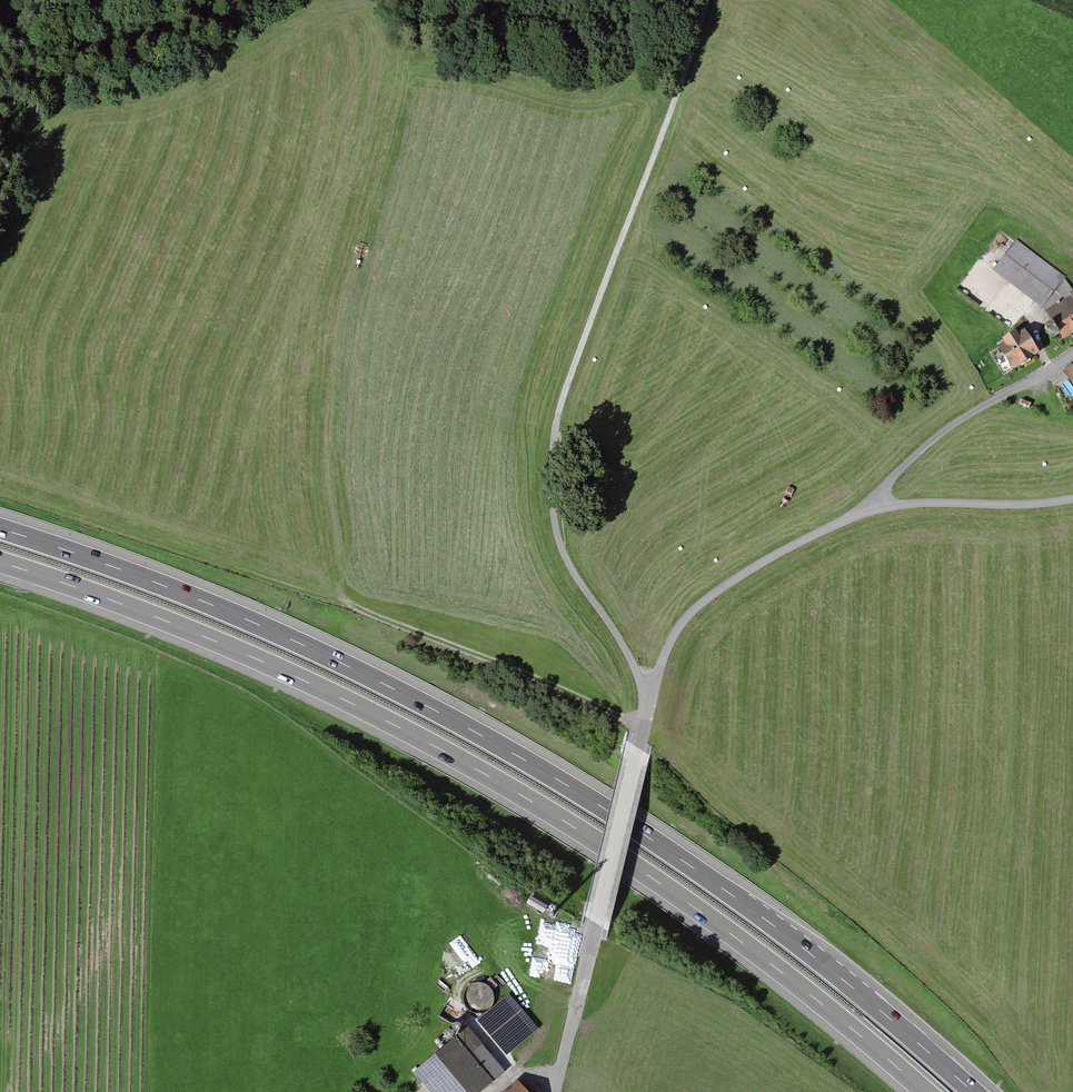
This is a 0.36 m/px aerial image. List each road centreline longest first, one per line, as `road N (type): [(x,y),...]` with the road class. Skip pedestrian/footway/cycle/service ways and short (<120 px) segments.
road 1 (motorway): [(961,1080),(743,903),(539,768),(275,632),(0,529)]
road 2 (motorway): [(0,563),(252,657),(481,772),(688,904),(924,1091)]
road 3 (residential): [(1072,499),(878,507),(772,557),(688,616),(649,696),(555,1091)]
road 4 (track): [(709,0),(565,389),(552,462),(564,556),(649,696)]
road 5 (track): [(351,606),(643,727)]
road 6 (track): [(183,0),(67,26),(0,23)]
road 7 (track): [(477,968),(454,988),(461,1008),(507,1063),(558,1081)]

